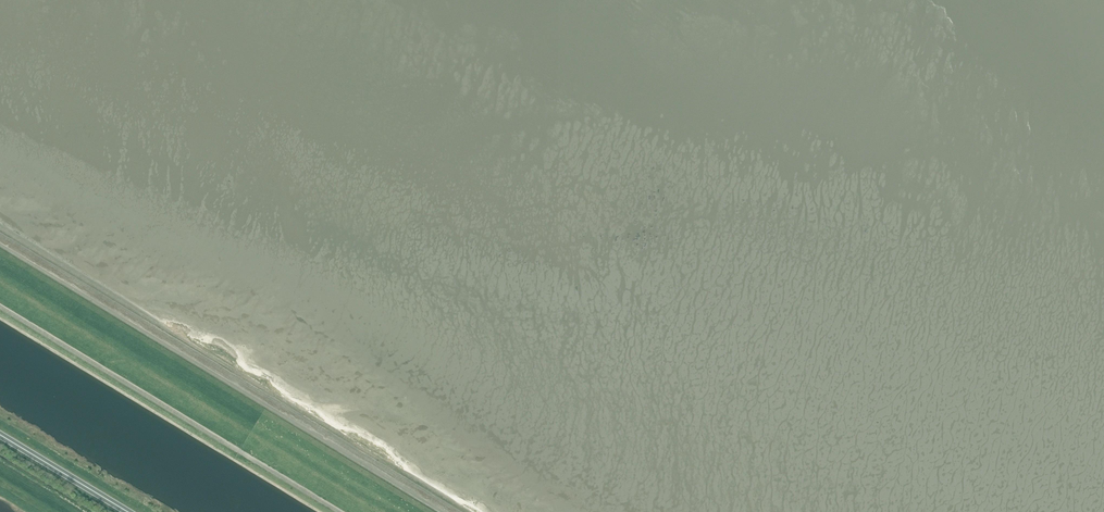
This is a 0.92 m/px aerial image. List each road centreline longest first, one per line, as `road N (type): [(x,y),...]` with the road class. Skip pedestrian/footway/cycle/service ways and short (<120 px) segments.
road 1 (primary): [(128,511),(0,435)]

